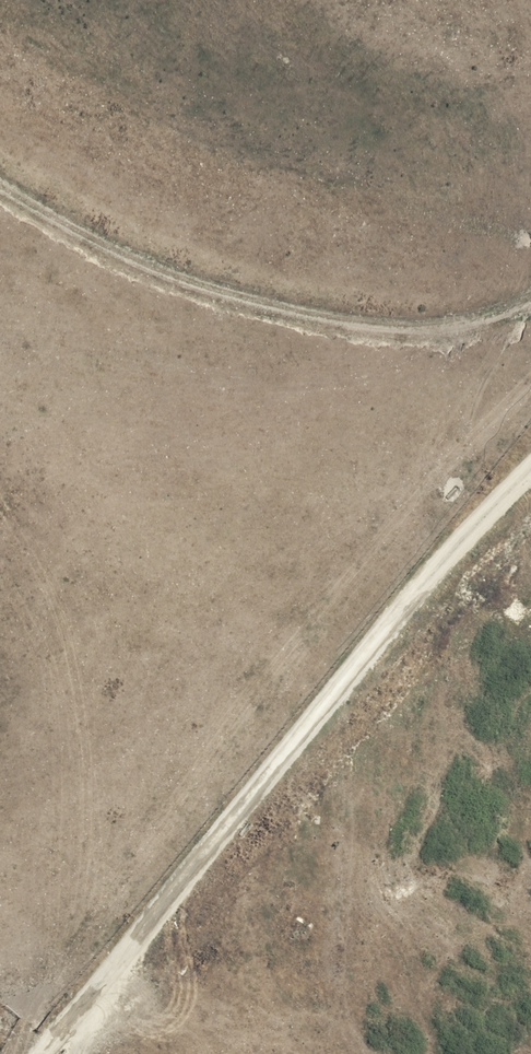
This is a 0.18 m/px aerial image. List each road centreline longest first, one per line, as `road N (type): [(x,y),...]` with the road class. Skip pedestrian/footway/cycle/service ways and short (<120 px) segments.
road 1 (unknown): [(530,148),(0,806)]
road 2 (unknown): [(0,54),(373,344)]
road 3 (unknown): [(0,868),(247,1053)]
road 4 (unknown): [(0,92),(81,0)]

